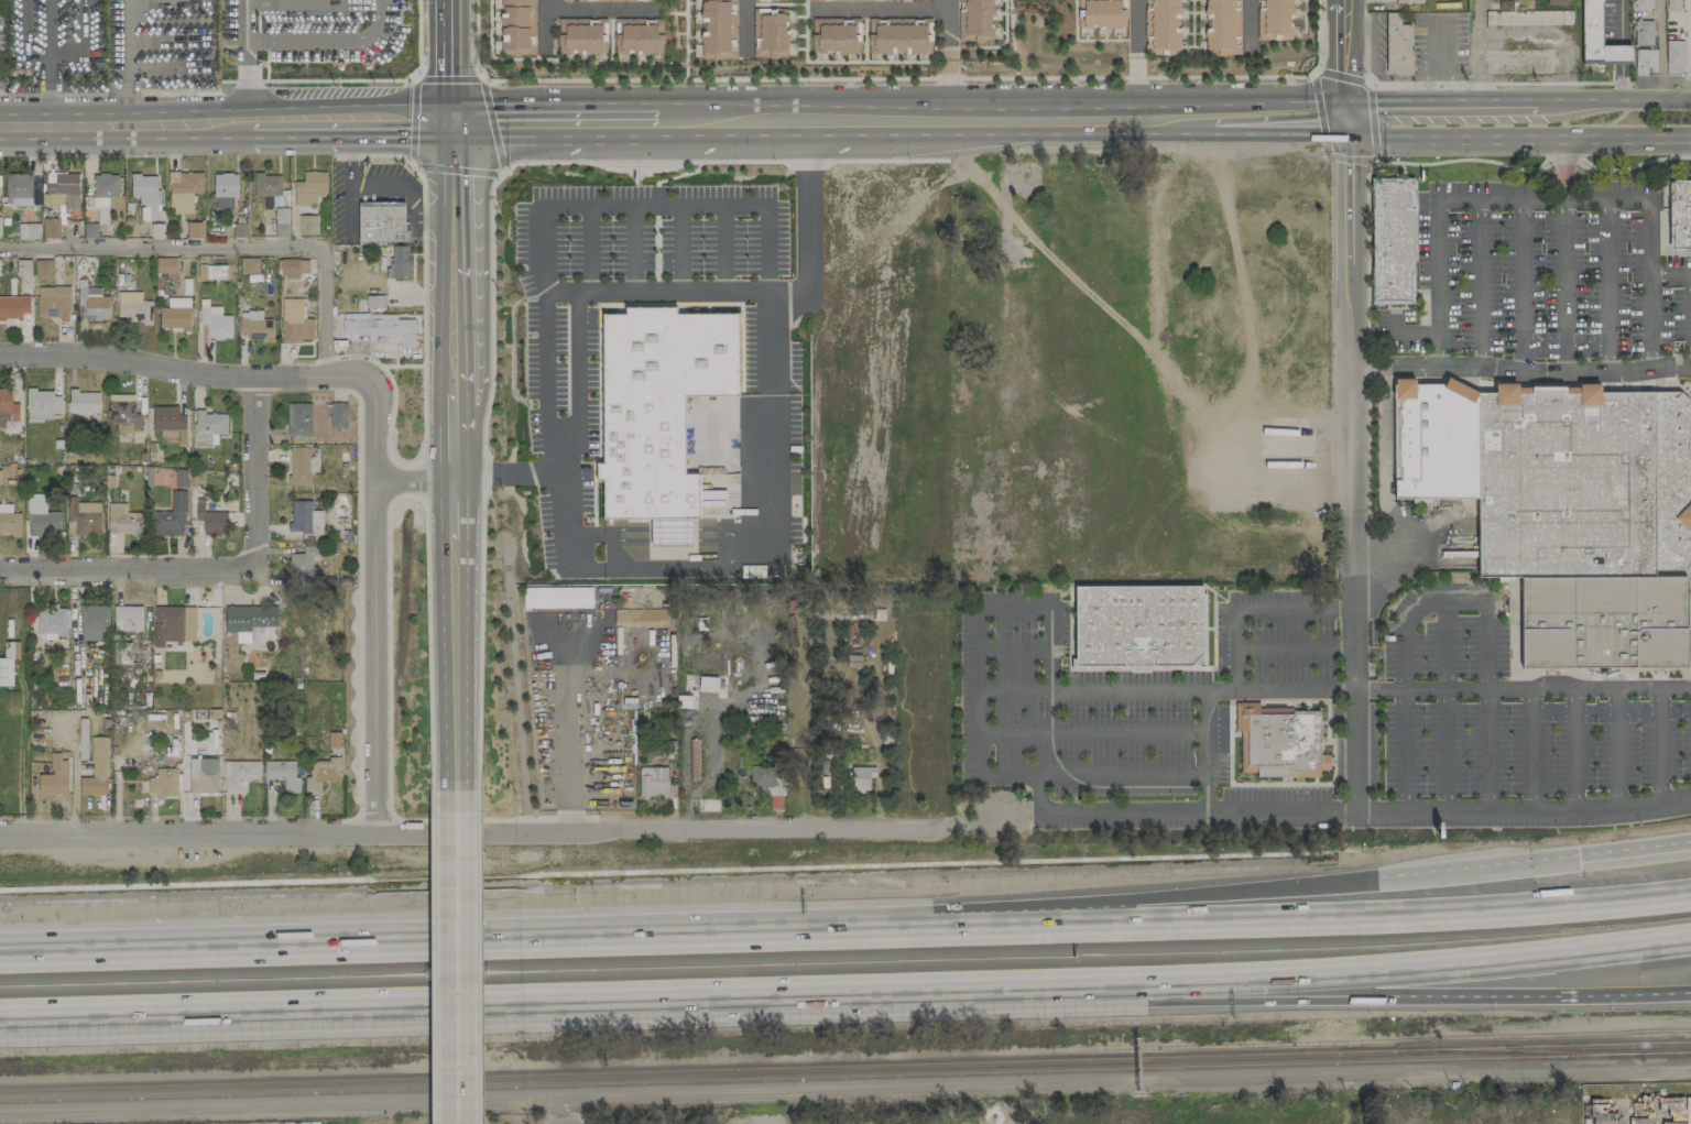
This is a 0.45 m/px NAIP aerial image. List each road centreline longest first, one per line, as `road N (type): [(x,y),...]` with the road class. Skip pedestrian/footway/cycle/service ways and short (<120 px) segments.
road 1 (track): [(0,1116),(1690,1068)]
road 2 (motorway): [(1115,926),(0,958)]
road 3 (motorway): [(0,1018),(1080,991)]
road 4 (tertiary): [(455,0),(459,810)]
road 5 (residential): [(1341,118),(1354,809)]
road 6 (motorway): [(1080,991),(1690,940)]
road 7 (motorway): [(1690,894),(1115,926)]
road 8 (residential): [(0,831),(523,832)]
road 9 (motorway): [(1080,991),(1554,996)]
road 10 (motorway): [(1579,855),(1267,888),(1115,926)]
road 11 (residential): [(367,383),(369,828)]
road 12 (secondary): [(801,122),(1213,118)]
road 13 (residential): [(523,832),(930,832)]
road 14 (residential): [(0,366),(367,383)]
road 15 (secondary): [(1341,118),(1385,141),(1690,139)]
road 16 (tertiary): [(459,810),(462,1121)]
road 17 (residential): [(0,576),(261,580)]
road 18 (secondary): [(0,126),(254,127)]
road 19 (residential): [(252,375),(261,580)]
road 20 (secondary): [(254,127),(457,128)]
road 21 (secondary): [(457,128),(657,124)]
road 22 (secondary): [(1534,100),(1387,101),(1341,118)]
road 23 (secondary): [(1690,100),(1534,100)]
road 24 (secondary): [(657,124),(801,122)]
road 25 (motorway): [(1554,996),(1690,992)]
road 26 (secondary): [(1213,118),(1341,118)]

